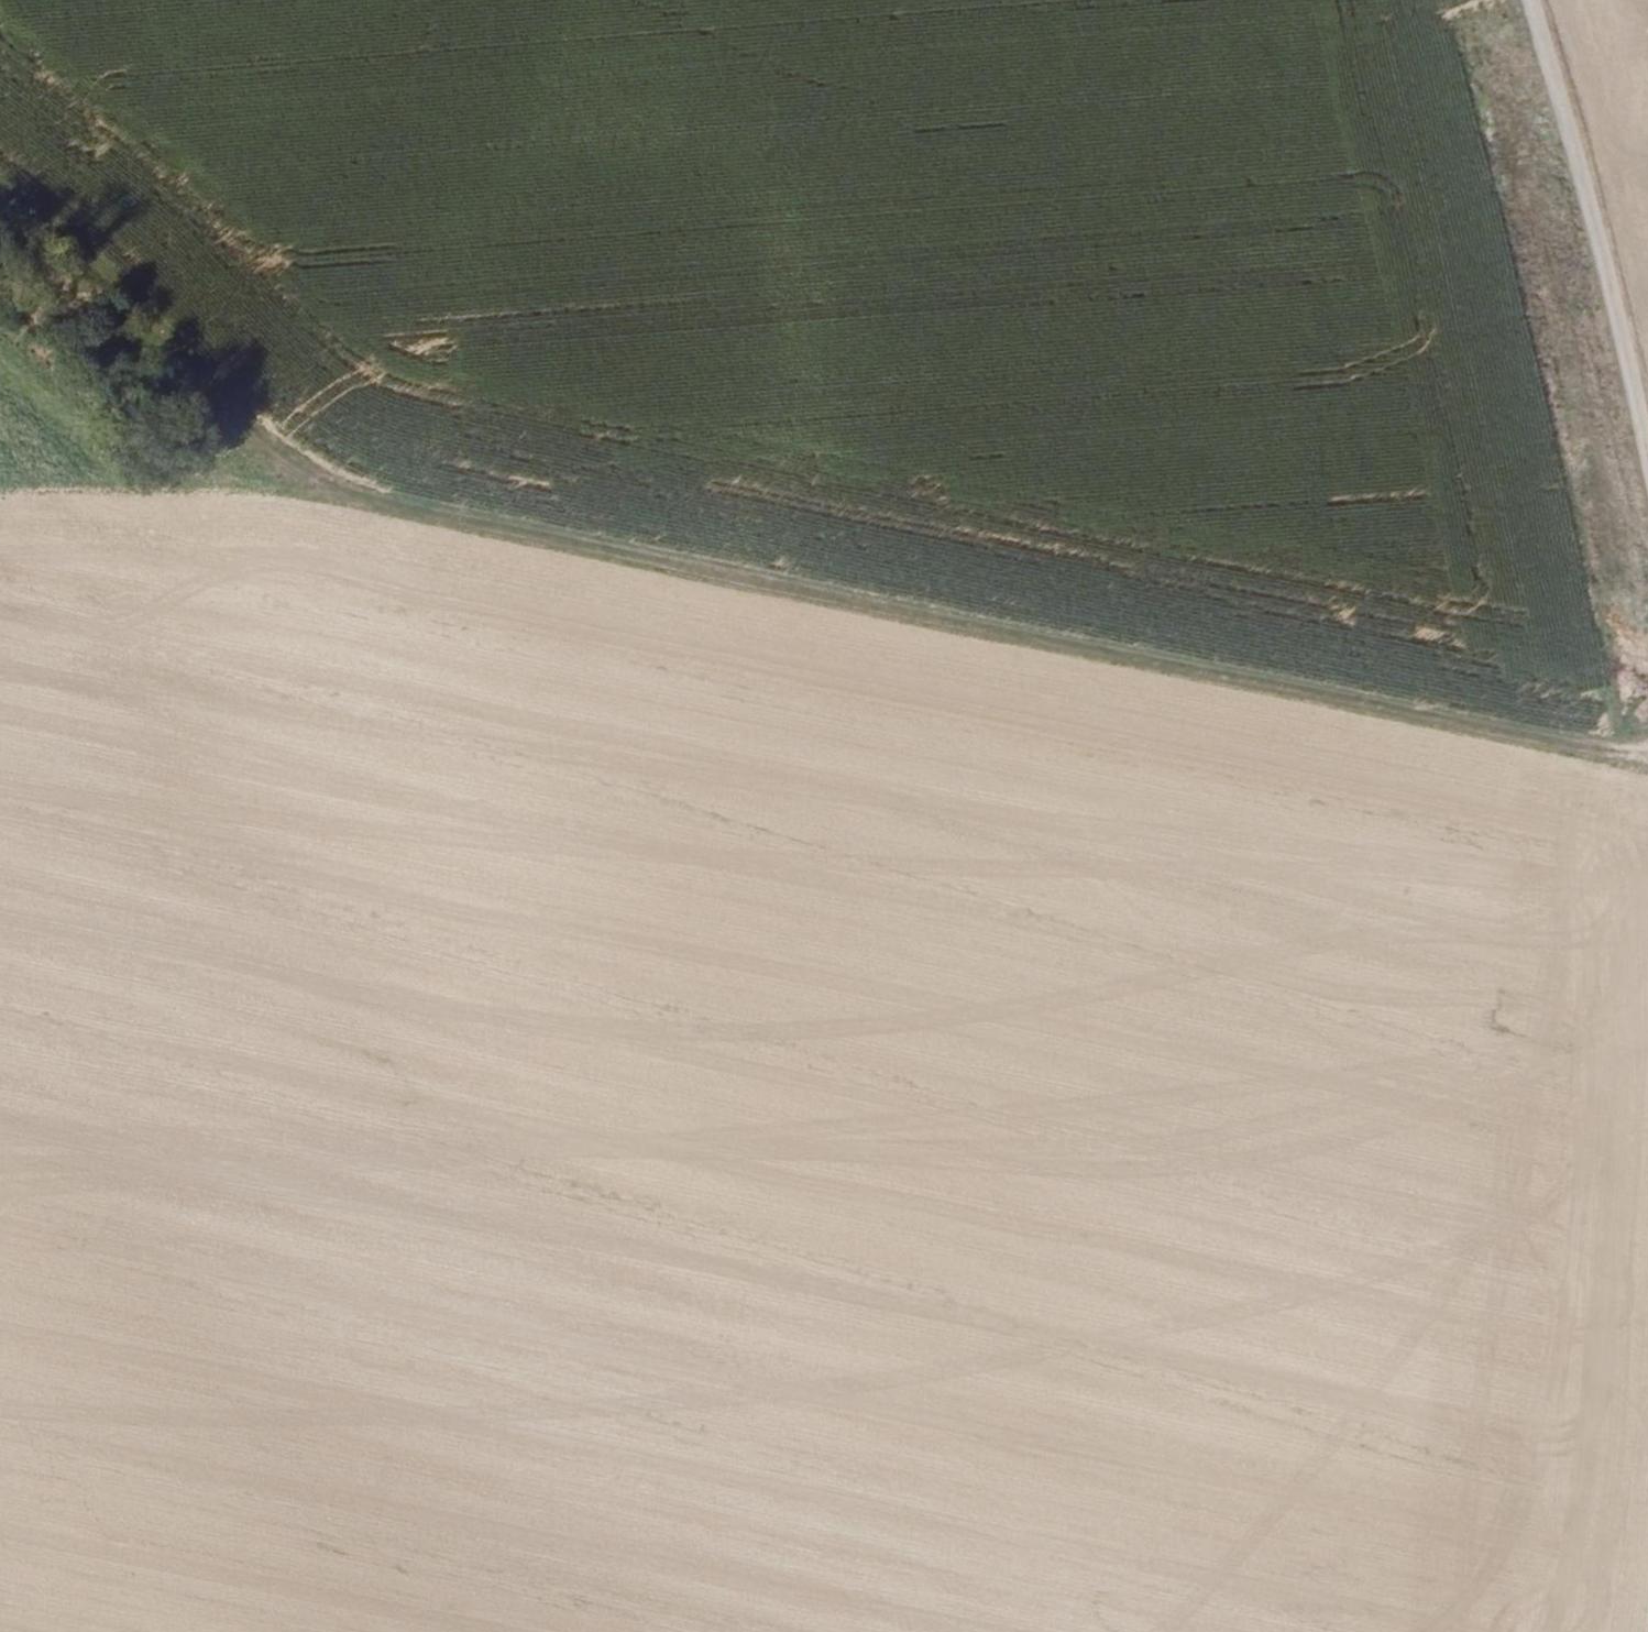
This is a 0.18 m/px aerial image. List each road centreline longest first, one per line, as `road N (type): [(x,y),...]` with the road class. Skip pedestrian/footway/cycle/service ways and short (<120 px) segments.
road 1 (track): [(1647,756),(277,463),(0,231)]
road 2 (track): [(1647,478),(1583,157),(1534,0)]

